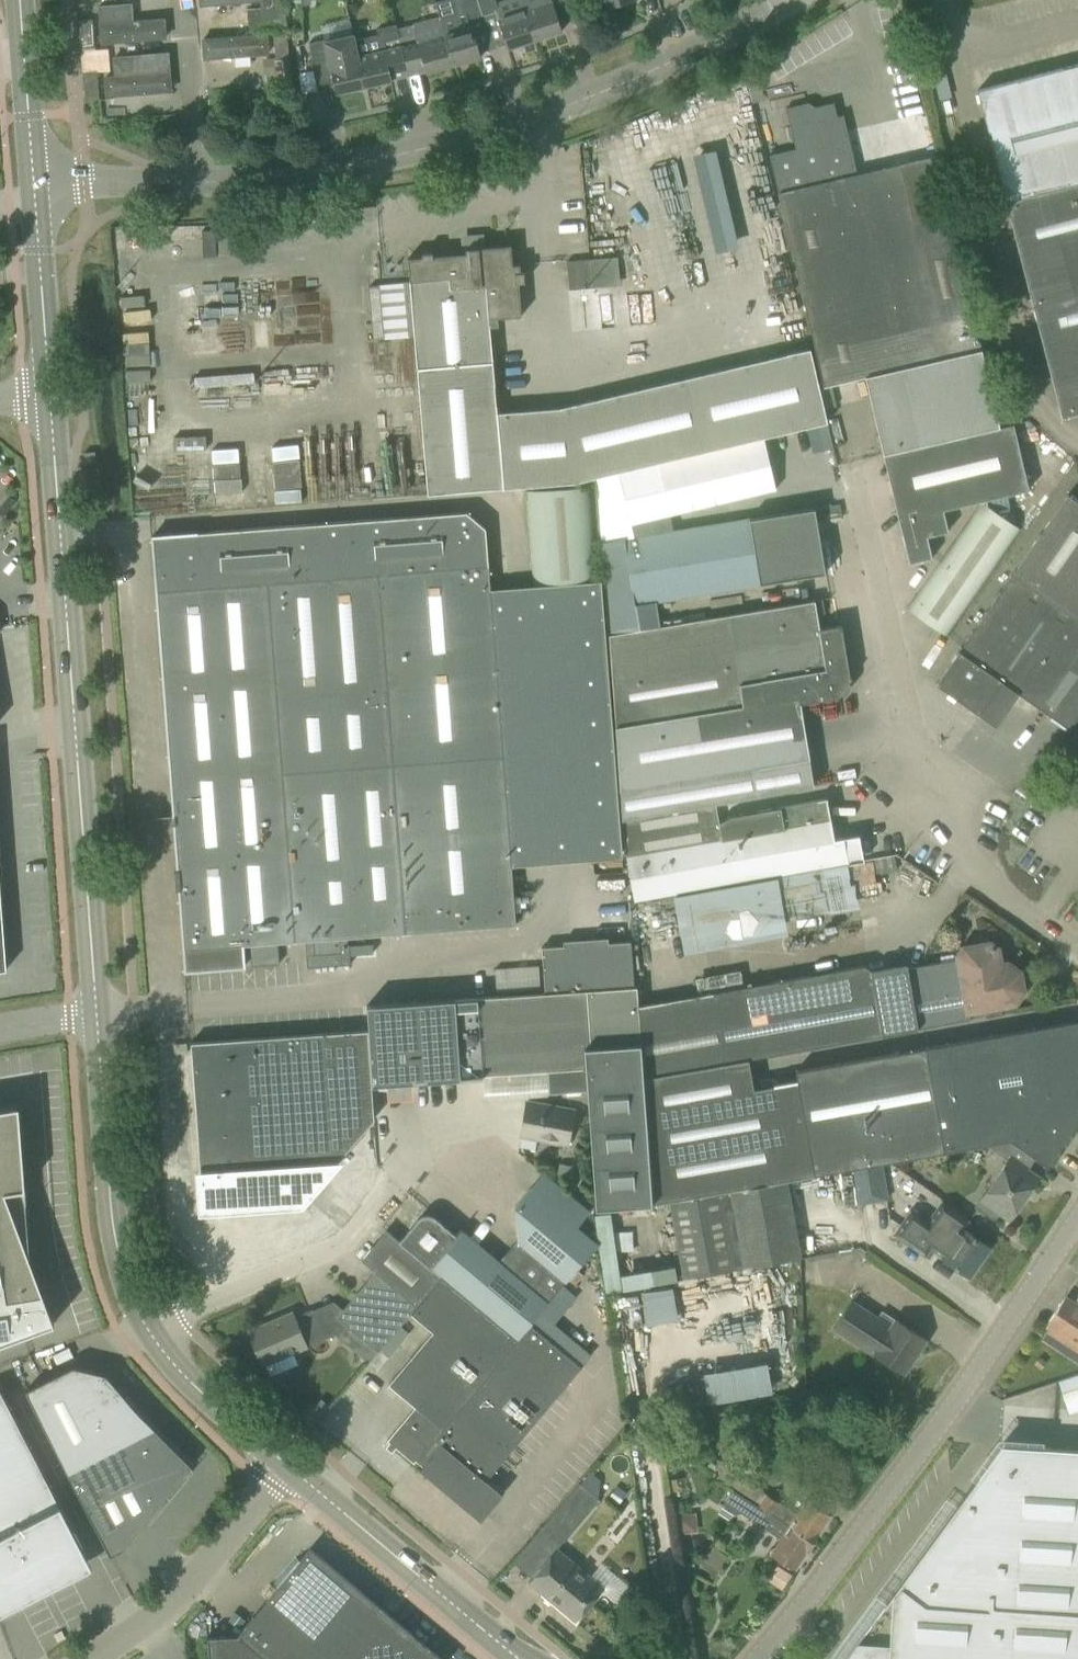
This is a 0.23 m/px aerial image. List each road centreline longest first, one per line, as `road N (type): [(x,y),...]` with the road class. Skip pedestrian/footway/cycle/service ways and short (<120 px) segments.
road 1 (tertiary): [(196,181),(369,162),(444,143),(644,77),(783,0)]
road 2 (secondary): [(99,1008),(50,395)]
road 3 (unclassified): [(1077,948),(958,858),(915,736),(853,480)]
road 4 (unclassified): [(756,1658),(916,1461),(1077,1226)]
road 5 (unclassified): [(159,1335),(314,1262),(385,1200),(414,1139),(399,996)]
road 6 (secondary): [(159,1335),(117,1229),(99,1008)]
road 7 (secondary): [(524,1658),(286,1465)]
road 8 (unclassified): [(286,1465),(167,1609),(94,1658)]
road 9 (secondary): [(50,395),(33,181)]
road 10 (secondary): [(286,1465),(182,1370),(159,1335)]
road 11 (residential): [(184,0),(196,181)]
road 12 (secondary): [(33,181),(21,0)]
road 13 (tertiary): [(33,181),(196,181)]

